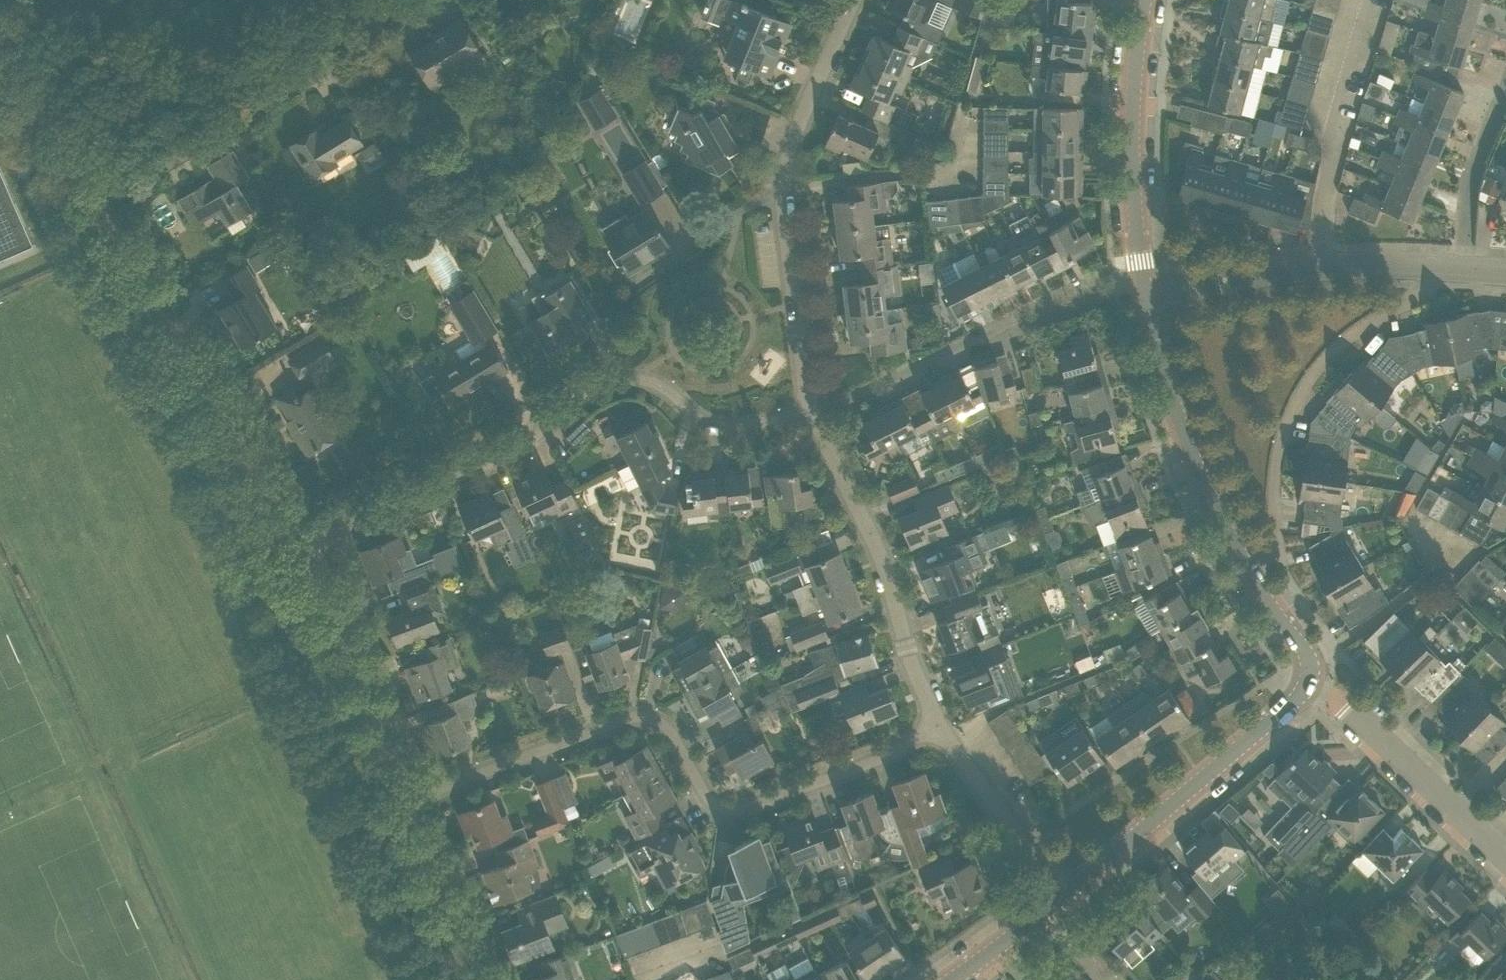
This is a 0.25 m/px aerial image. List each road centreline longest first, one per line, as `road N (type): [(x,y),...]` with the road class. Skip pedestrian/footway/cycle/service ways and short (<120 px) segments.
road 1 (residential): [(411,795),(642,705),(667,714),(703,789),(731,816),(931,735)]
road 2 (residential): [(304,542),(532,434),(601,376),(632,371),(665,384),(707,424),(804,406)]
road 3 (tertiary): [(1310,676),(1309,659),(1230,530),(1172,378),(1149,280)]
road 4 (residential): [(804,406),(782,290),(781,219),(800,117),(847,0)]
road 5 (residential): [(304,542),(94,214)]
road 6 (residential): [(804,406),(1081,294),(1149,280)]
road 7 (residential): [(931,735),(804,406)]
road 8 (tertiary): [(1057,900),(1300,695),(1310,676)]
road 9 (residential): [(1149,280),(1325,263),(1460,265)]
road 10 (residential): [(94,214),(210,133),(345,63)]
road 11 (tertiary): [(1149,280),(1137,177),(1147,0)]
road 12 (residential): [(411,795),(304,542)]
road 13 (residential): [(1505,857),(1310,676)]
road 14 (residential): [(1057,900),(931,735)]
road 15 (residential): [(475,979),(411,795)]
road 16 (residential): [(94,214),(0,58)]
road 17 (residential): [(1460,265),(1480,167),(1505,102)]
road 18 (tertiary): [(944,979),(1057,900)]

